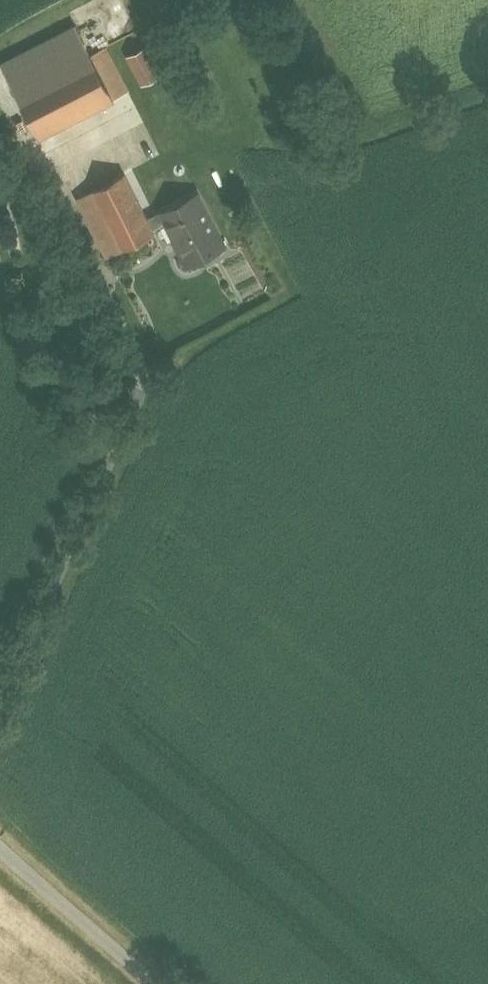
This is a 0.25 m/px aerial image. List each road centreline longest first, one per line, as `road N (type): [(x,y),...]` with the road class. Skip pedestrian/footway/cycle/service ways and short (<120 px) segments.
road 1 (unclassified): [(153,983),(0,849)]

